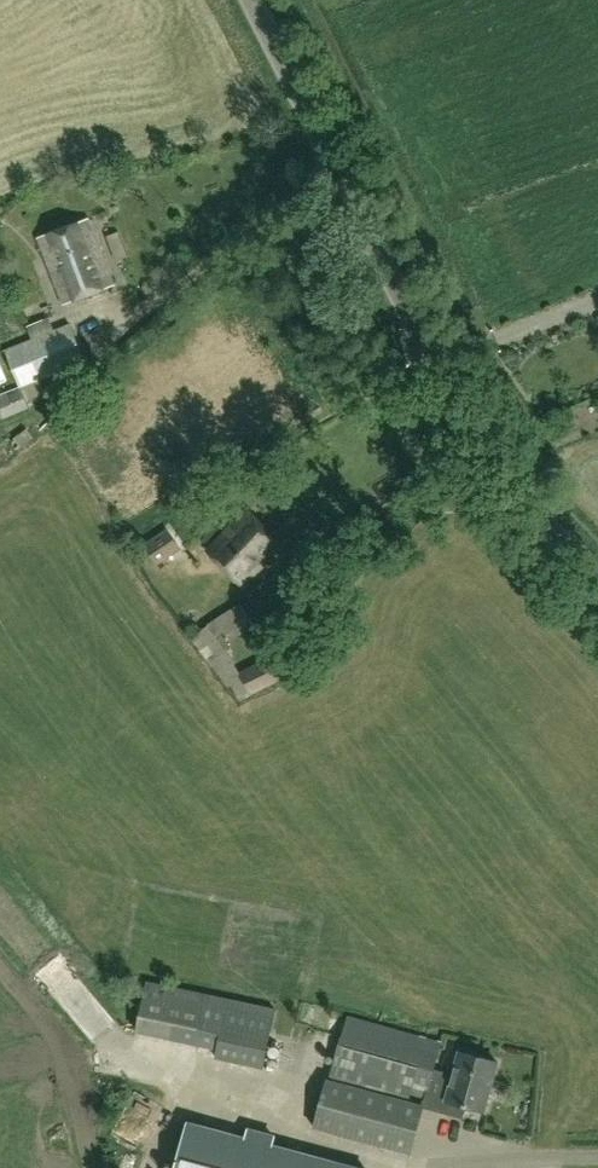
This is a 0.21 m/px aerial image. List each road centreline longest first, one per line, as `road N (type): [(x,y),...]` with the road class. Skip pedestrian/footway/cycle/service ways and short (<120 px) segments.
road 1 (unclassified): [(597,580),(532,507),(452,398),(252,0)]
road 2 (track): [(428,352),(233,472)]

